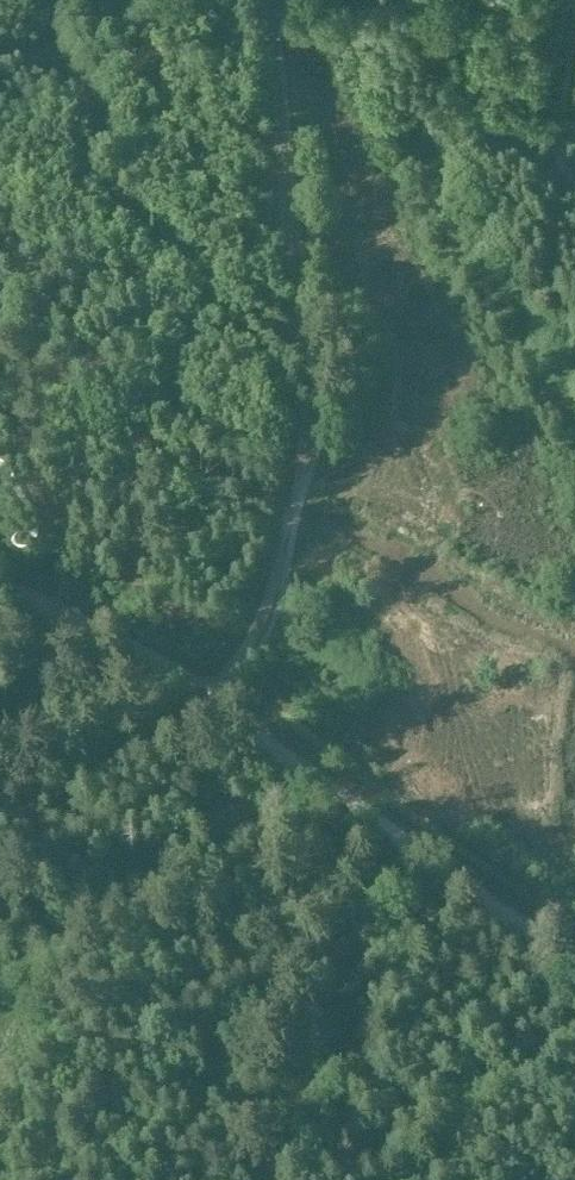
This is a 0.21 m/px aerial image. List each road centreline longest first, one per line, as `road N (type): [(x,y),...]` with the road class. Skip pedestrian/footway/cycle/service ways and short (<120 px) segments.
road 1 (track): [(212,698),(264,597),(305,444),(268,89),(274,0)]
road 2 (track): [(0,583),(225,706),(468,888),(574,957)]
road 3 (track): [(0,967),(36,961),(73,941),(184,845),(307,769)]
road 4 (track): [(562,172),(574,13)]

